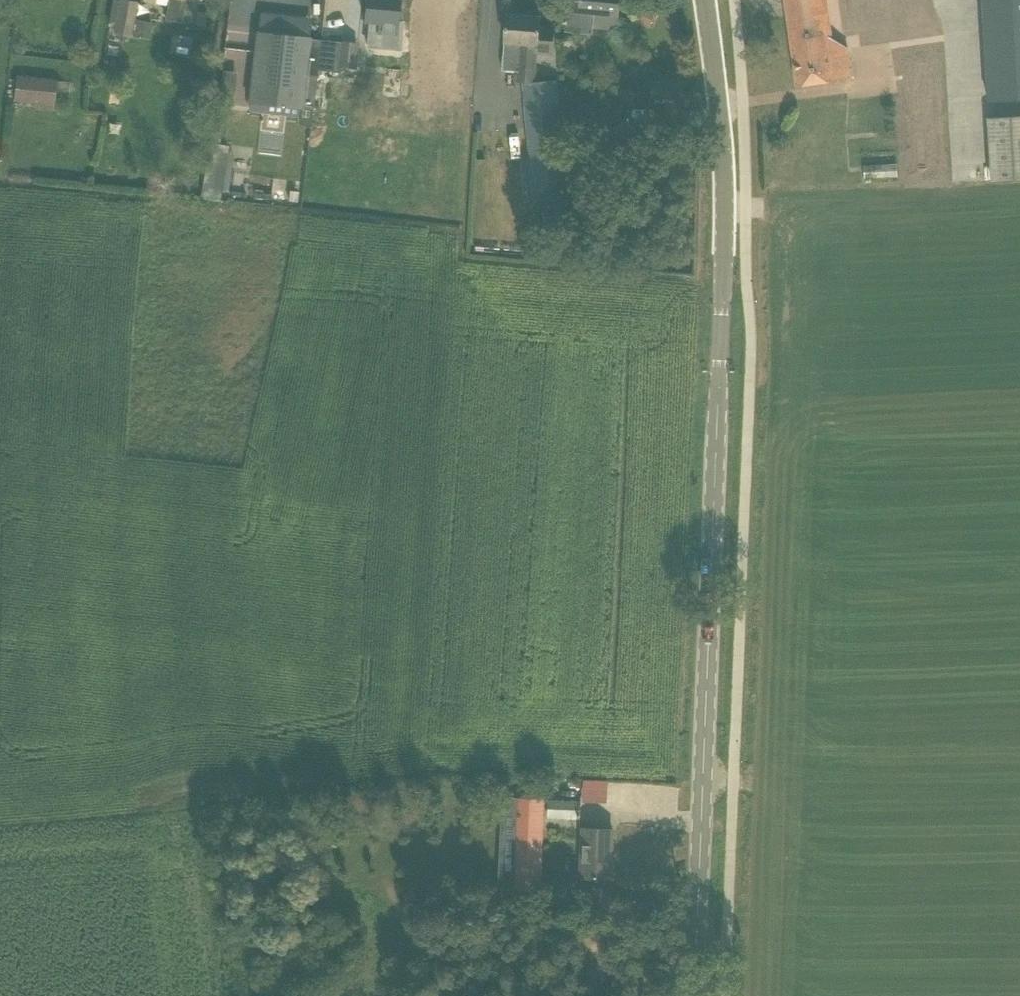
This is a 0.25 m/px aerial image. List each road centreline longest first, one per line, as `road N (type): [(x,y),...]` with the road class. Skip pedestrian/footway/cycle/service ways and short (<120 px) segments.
road 1 (secondary): [(695,995),(724,282),(721,115),(705,0)]

